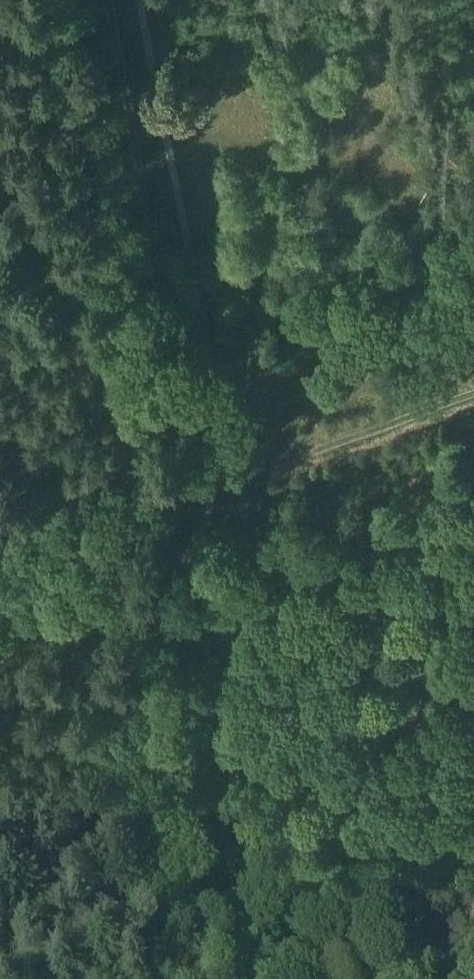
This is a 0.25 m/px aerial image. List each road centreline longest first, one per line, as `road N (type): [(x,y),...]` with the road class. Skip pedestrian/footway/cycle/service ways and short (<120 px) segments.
road 1 (track): [(200,978),(145,658),(144,604),(188,487)]
road 2 (track): [(188,487),(142,168),(106,0)]
road 3 (track): [(473,395),(188,487)]
road 4 (track): [(0,580),(188,487)]

